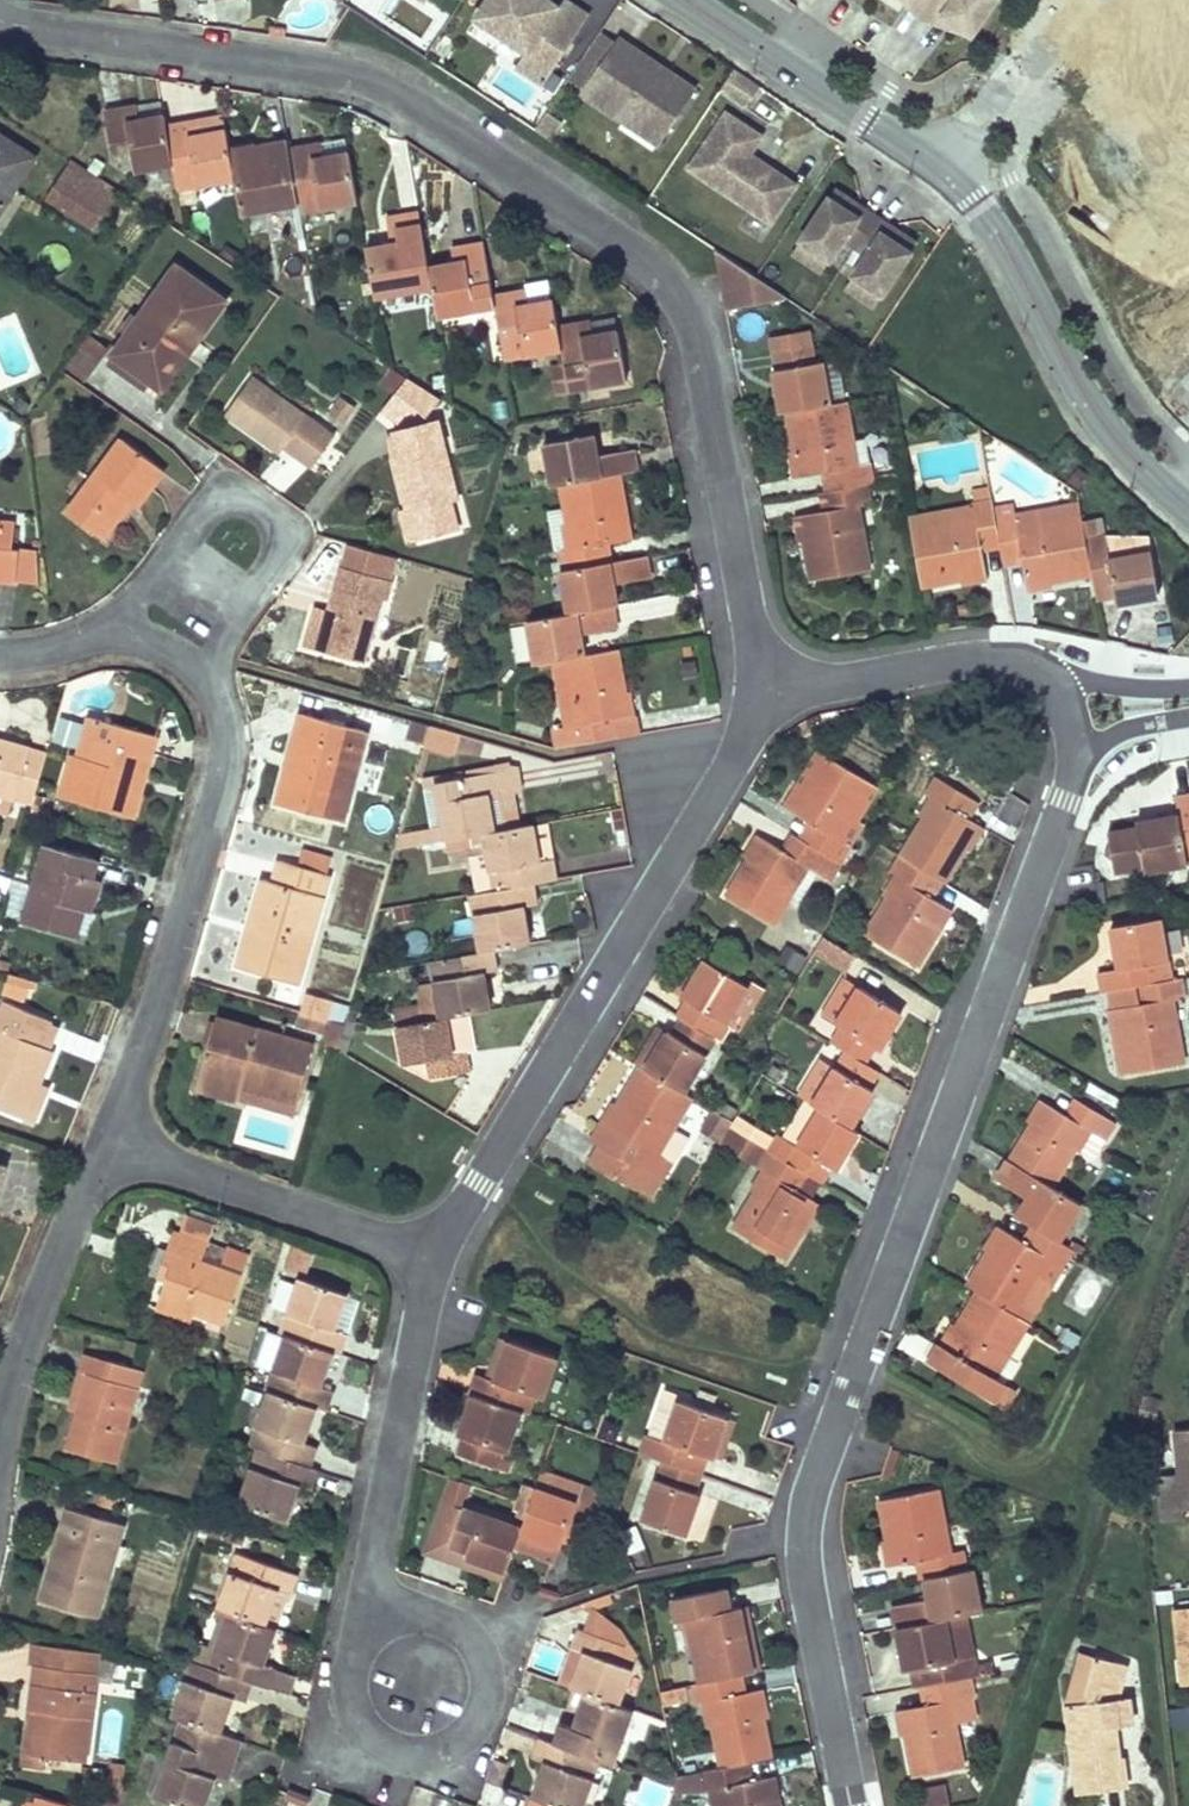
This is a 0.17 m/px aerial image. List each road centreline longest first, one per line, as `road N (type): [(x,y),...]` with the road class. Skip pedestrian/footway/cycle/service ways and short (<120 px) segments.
road 1 (residential): [(0,19),(368,68),(655,252),(698,326),(766,680)]
road 2 (residential): [(1079,755),(808,1483),(803,1561),(851,1805)]
road 3 (unclassified): [(1188,511),(1104,431),(975,198),(702,0)]
road 4 (residential): [(766,680),(452,1222),(418,1238)]
road 5 (residential): [(223,656),(227,739),(112,1138)]
road 6 (residential): [(117,607),(225,480),(297,528),(223,656)]
road 7 (residential): [(367,1590),(343,1691),(375,1735),(422,1747),(469,1731),(488,1694),(484,1650),(454,1613)]
road 8 (residential): [(418,1238),(430,1280),(367,1590)]
road 9 (residential): [(112,1138),(418,1238)]
road 10 (residential): [(0,1434),(23,1322),(112,1138)]
road 11 (residential): [(766,680),(970,658),(1018,659),(1050,673)]
road 12 (residential): [(1188,688),(1050,673)]
road 13 (residential): [(0,643),(117,607)]

